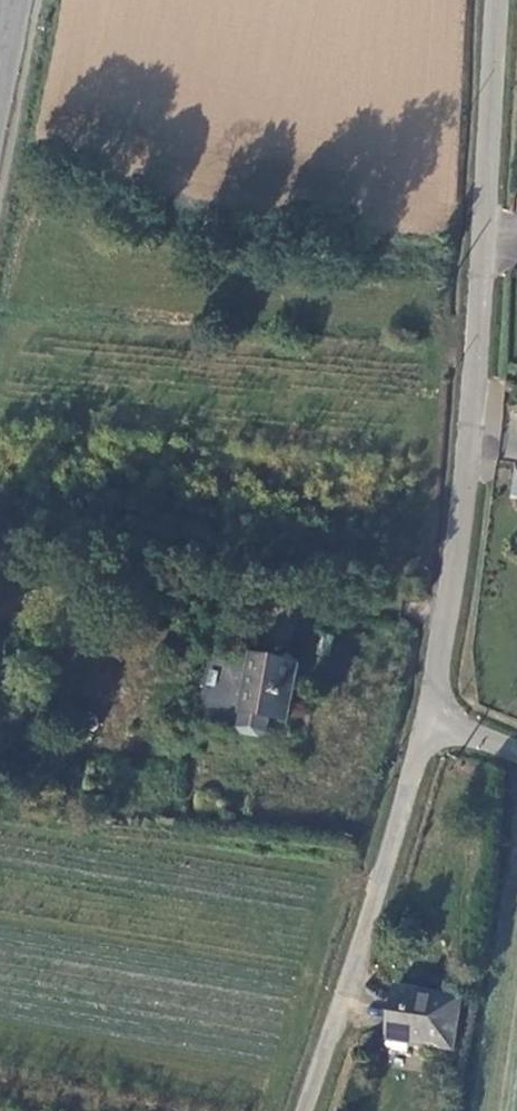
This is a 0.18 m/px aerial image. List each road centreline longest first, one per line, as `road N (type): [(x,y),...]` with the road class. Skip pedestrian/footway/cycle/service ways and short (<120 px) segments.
road 1 (unclassified): [(428,720),(463,518),(495,0)]
road 2 (residential): [(300,1110),(428,720)]

